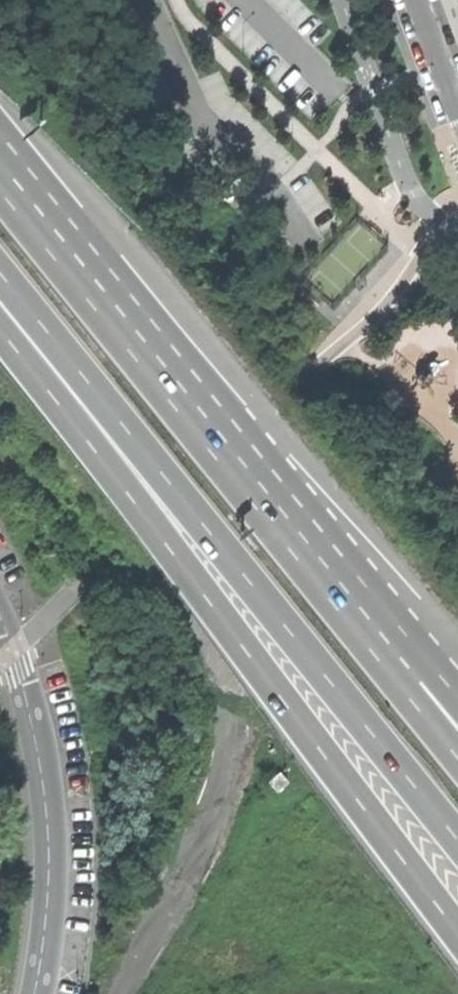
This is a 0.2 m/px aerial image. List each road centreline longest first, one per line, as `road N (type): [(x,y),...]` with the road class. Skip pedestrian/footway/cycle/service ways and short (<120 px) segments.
road 1 (trunk): [(0,329),(457,931)]
road 2 (trunk): [(0,270),(457,841)]
road 3 (trunk): [(401,671),(0,164)]
road 4 (unclassified): [(37,993),(50,858),(46,764),(0,615)]

